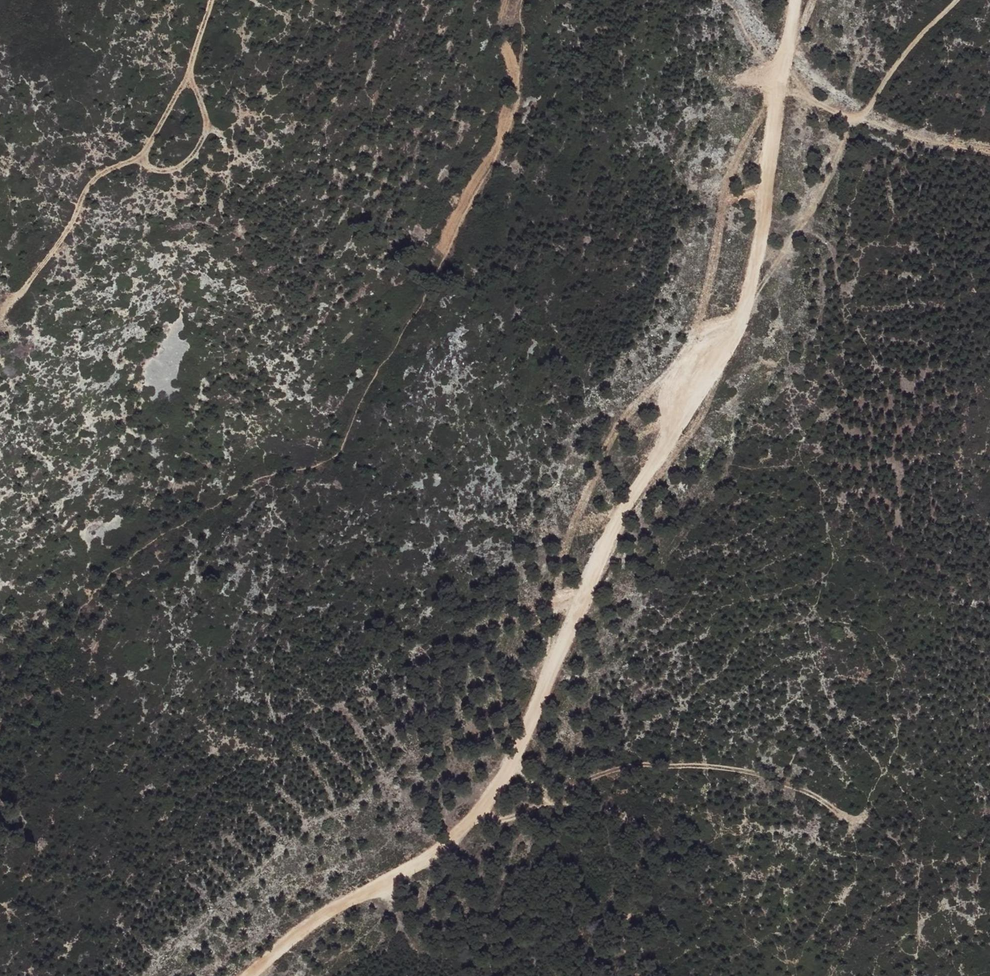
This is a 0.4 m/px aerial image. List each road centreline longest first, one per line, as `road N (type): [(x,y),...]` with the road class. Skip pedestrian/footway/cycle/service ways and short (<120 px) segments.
road 1 (track): [(557,975),(529,808),(506,777),(540,687),(623,508),(857,146),(897,65),(954,0)]
road 2 (track): [(528,0),(520,90),(501,156),(362,390),(337,455),(264,478),(189,518),(143,546),(89,595)]
road 3 (track): [(469,829),(502,822),(582,777),(687,762),(806,797),(867,835),(908,869),(918,941),(935,958),(989,969)]
road 4 (track): [(211,0),(189,70),(147,152),(98,176),(0,320)]
road 5 (track): [(797,0),(750,310)]
road 6 (track): [(253,975),(350,899),(415,868),(469,829)]
road 7 (track): [(189,70),(208,129),(202,144),(177,168),(155,169),(140,157)]

